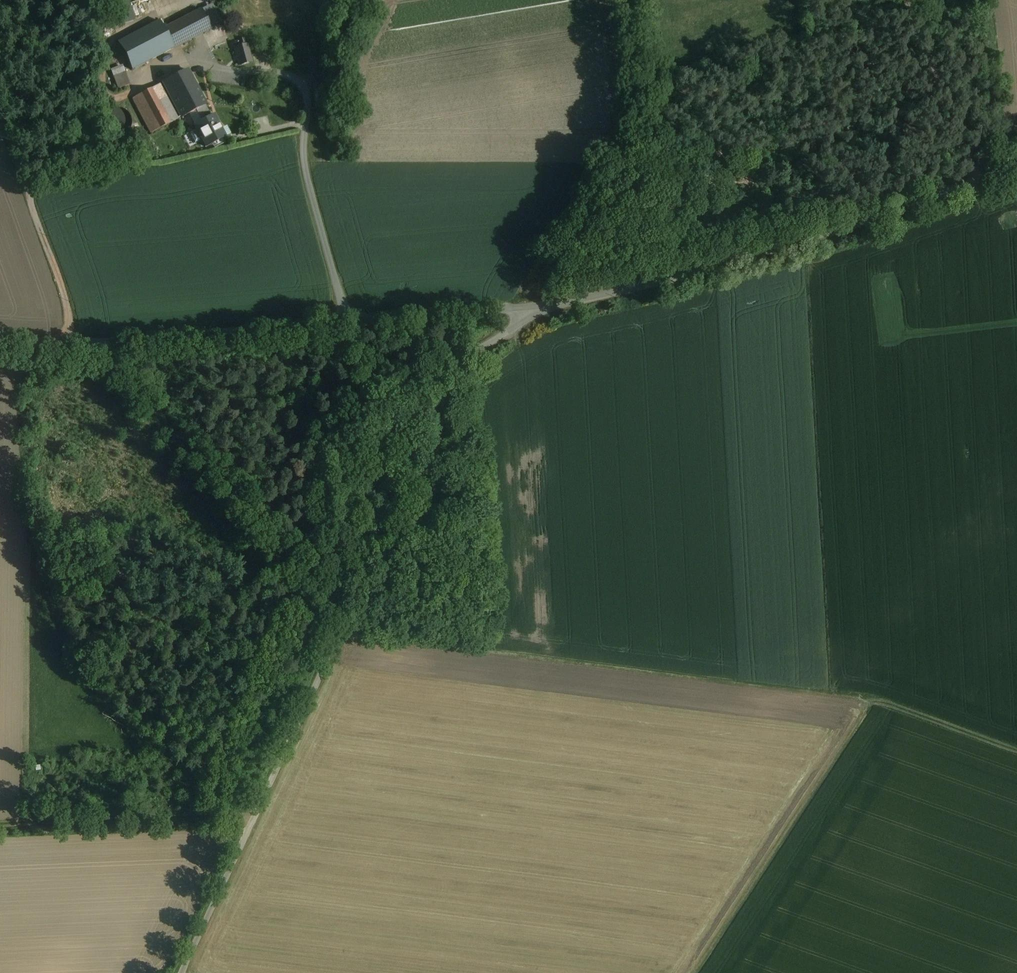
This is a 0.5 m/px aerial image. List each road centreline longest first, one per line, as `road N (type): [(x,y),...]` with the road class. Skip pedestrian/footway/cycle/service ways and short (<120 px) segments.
road 1 (unclassified): [(542,306),(340,433),(327,448),(321,494),(334,632),(181,972)]
road 2 (unclassified): [(542,306),(94,343),(0,339)]
road 3 (track): [(872,701),(334,632)]
road 4 (unclassified): [(1016,169),(713,267),(542,306)]
road 5 (track): [(94,343),(336,597)]
road 6 (track): [(695,972),(872,701)]
road 7 (track): [(74,343),(30,187),(72,115),(91,97),(132,84)]
road 8 (track): [(979,181),(904,0)]
road 9 (track): [(872,701),(1016,753)]

